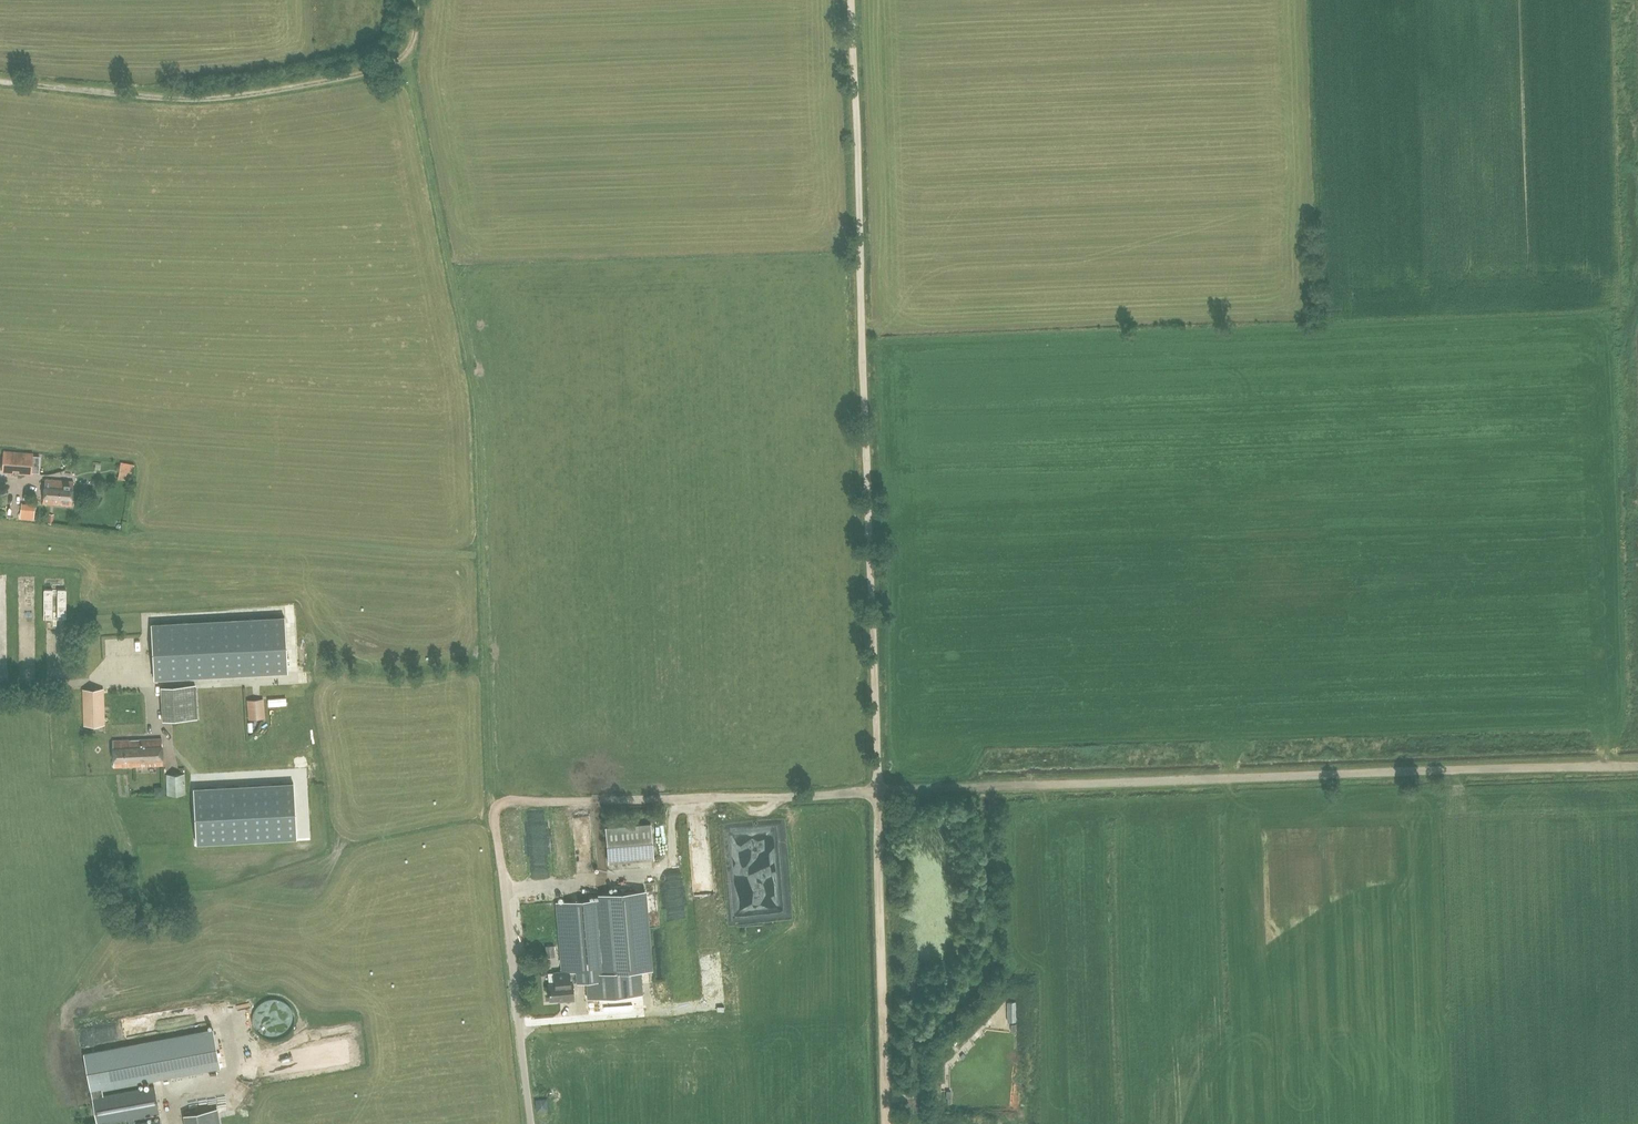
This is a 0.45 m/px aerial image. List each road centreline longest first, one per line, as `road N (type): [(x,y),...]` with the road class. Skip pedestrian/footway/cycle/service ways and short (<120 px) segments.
road 1 (track): [(877,789),(850,0)]
road 2 (track): [(499,809),(467,376),(452,334),(406,53)]
road 3 (track): [(877,789),(1637,769)]
road 4 (track): [(406,53),(363,74),(198,98),(0,81)]
road 5 (track): [(499,809),(877,789)]
road 6 (track): [(886,1123),(877,789)]
road 7 (unclassified): [(535,1123),(499,809)]
road 8 (track): [(298,673),(366,681),(485,670)]

